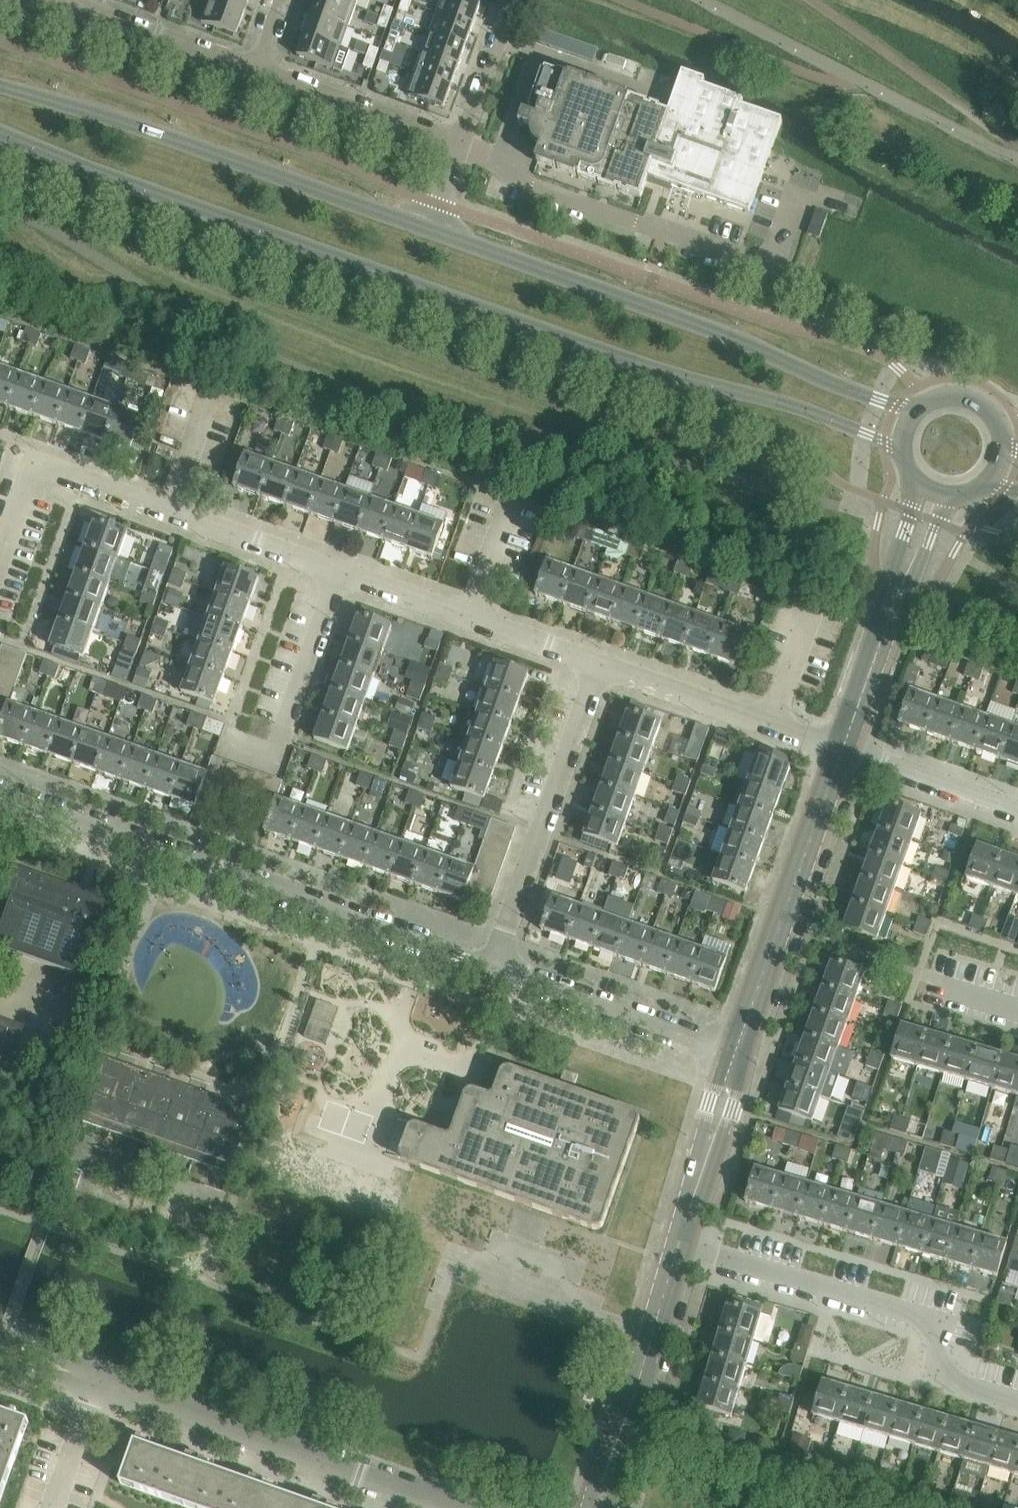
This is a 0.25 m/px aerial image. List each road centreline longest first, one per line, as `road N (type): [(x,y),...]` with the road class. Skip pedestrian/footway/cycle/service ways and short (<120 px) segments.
road 1 (secondary): [(0,133),(671,378),(798,408),(897,448)]
road 2 (residential): [(0,794),(490,970)]
road 3 (secondary): [(911,413),(634,302),(426,232)]
road 4 (residential): [(456,1507),(0,1347)]
road 5 (residential): [(598,1507),(735,1058)]
road 6 (secondary): [(426,232),(0,87)]
road 7 (residential): [(344,574),(35,466),(0,559)]
road 8 (unclassified): [(1017,164),(698,0)]
road 9 (residential): [(735,1058),(842,748)]
road 10 (residential): [(490,970),(600,664)]
road 11 (residential): [(600,664),(344,574)]
road 12 (residential): [(490,970),(735,1058)]
road 13 (residential): [(842,748),(600,664)]
road 14 (residential): [(230,748),(271,762),(344,574)]
road 15 (residential): [(253,73),(48,0)]
road 16 (residential): [(458,145),(253,73)]
road 17 (residential): [(1017,811),(842,748)]
road 18 (residential): [(510,7),(458,145)]
road 19 (secondary): [(1009,451),(1002,420),(969,394),(937,394),(911,413)]
road 20 (unclassified): [(886,628),(932,499)]
road 21 (residential): [(842,748),(886,628)]

